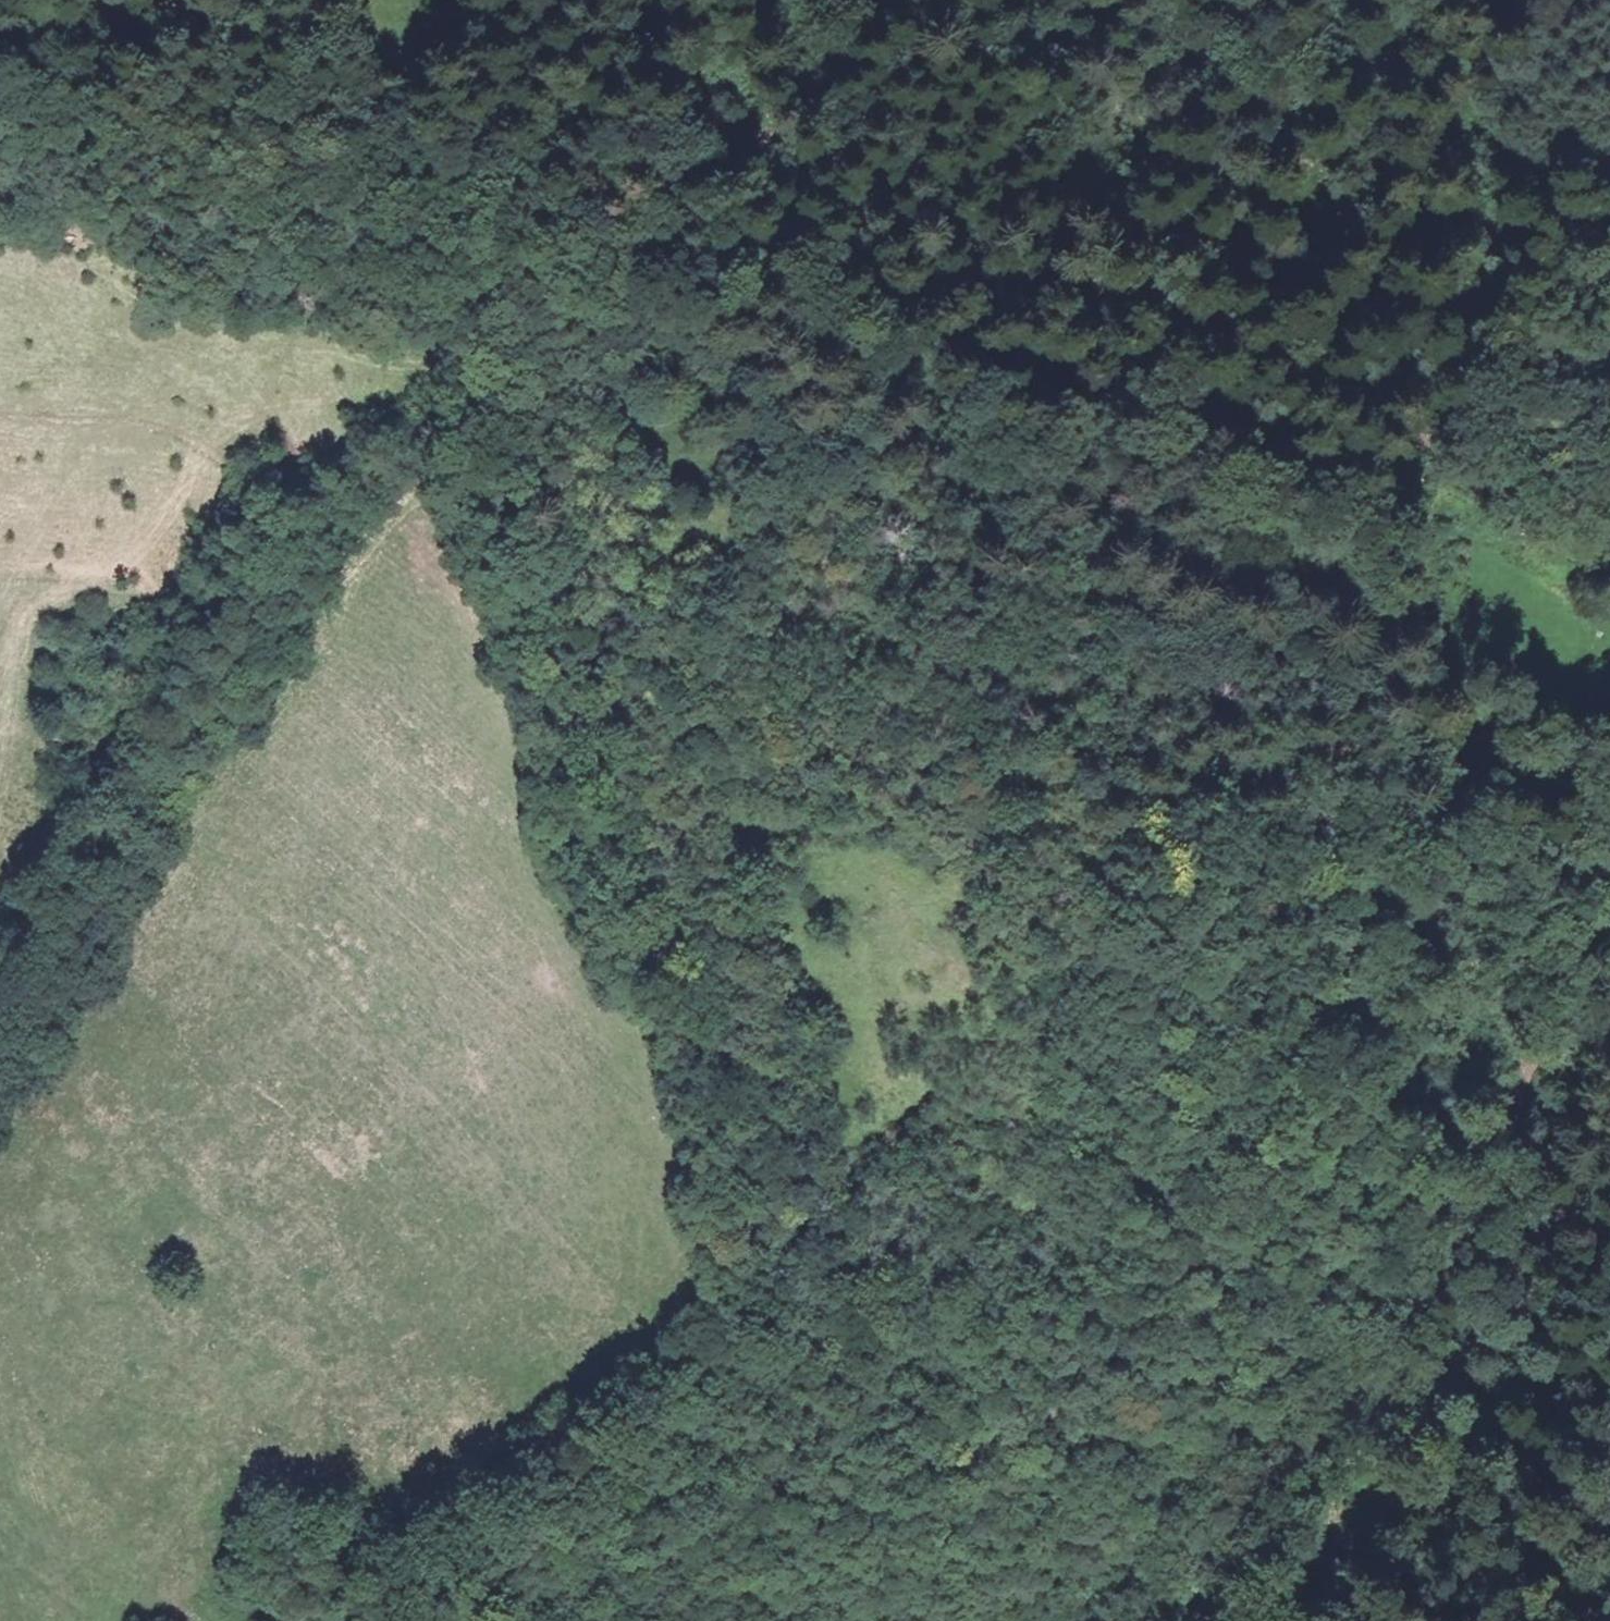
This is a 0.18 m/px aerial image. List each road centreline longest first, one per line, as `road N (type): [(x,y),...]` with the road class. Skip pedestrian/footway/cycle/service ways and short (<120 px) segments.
road 1 (track): [(1609,868),(1484,1172),(1344,1417),(1175,1620)]
road 2 (track): [(276,0),(0,24)]

